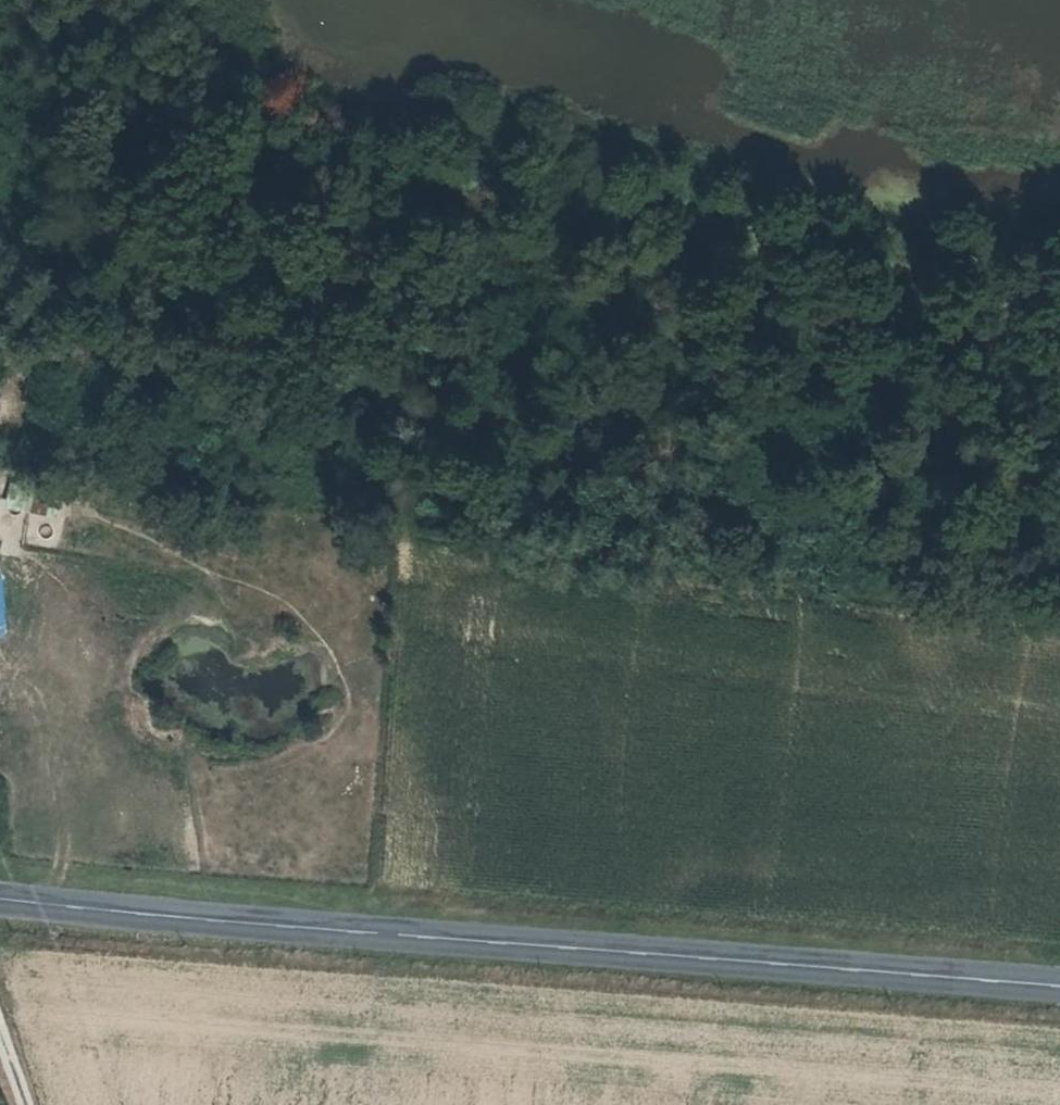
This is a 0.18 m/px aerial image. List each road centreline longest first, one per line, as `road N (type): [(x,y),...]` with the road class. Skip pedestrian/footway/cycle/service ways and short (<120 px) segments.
road 1 (secondary): [(0,910),(1059,992)]

